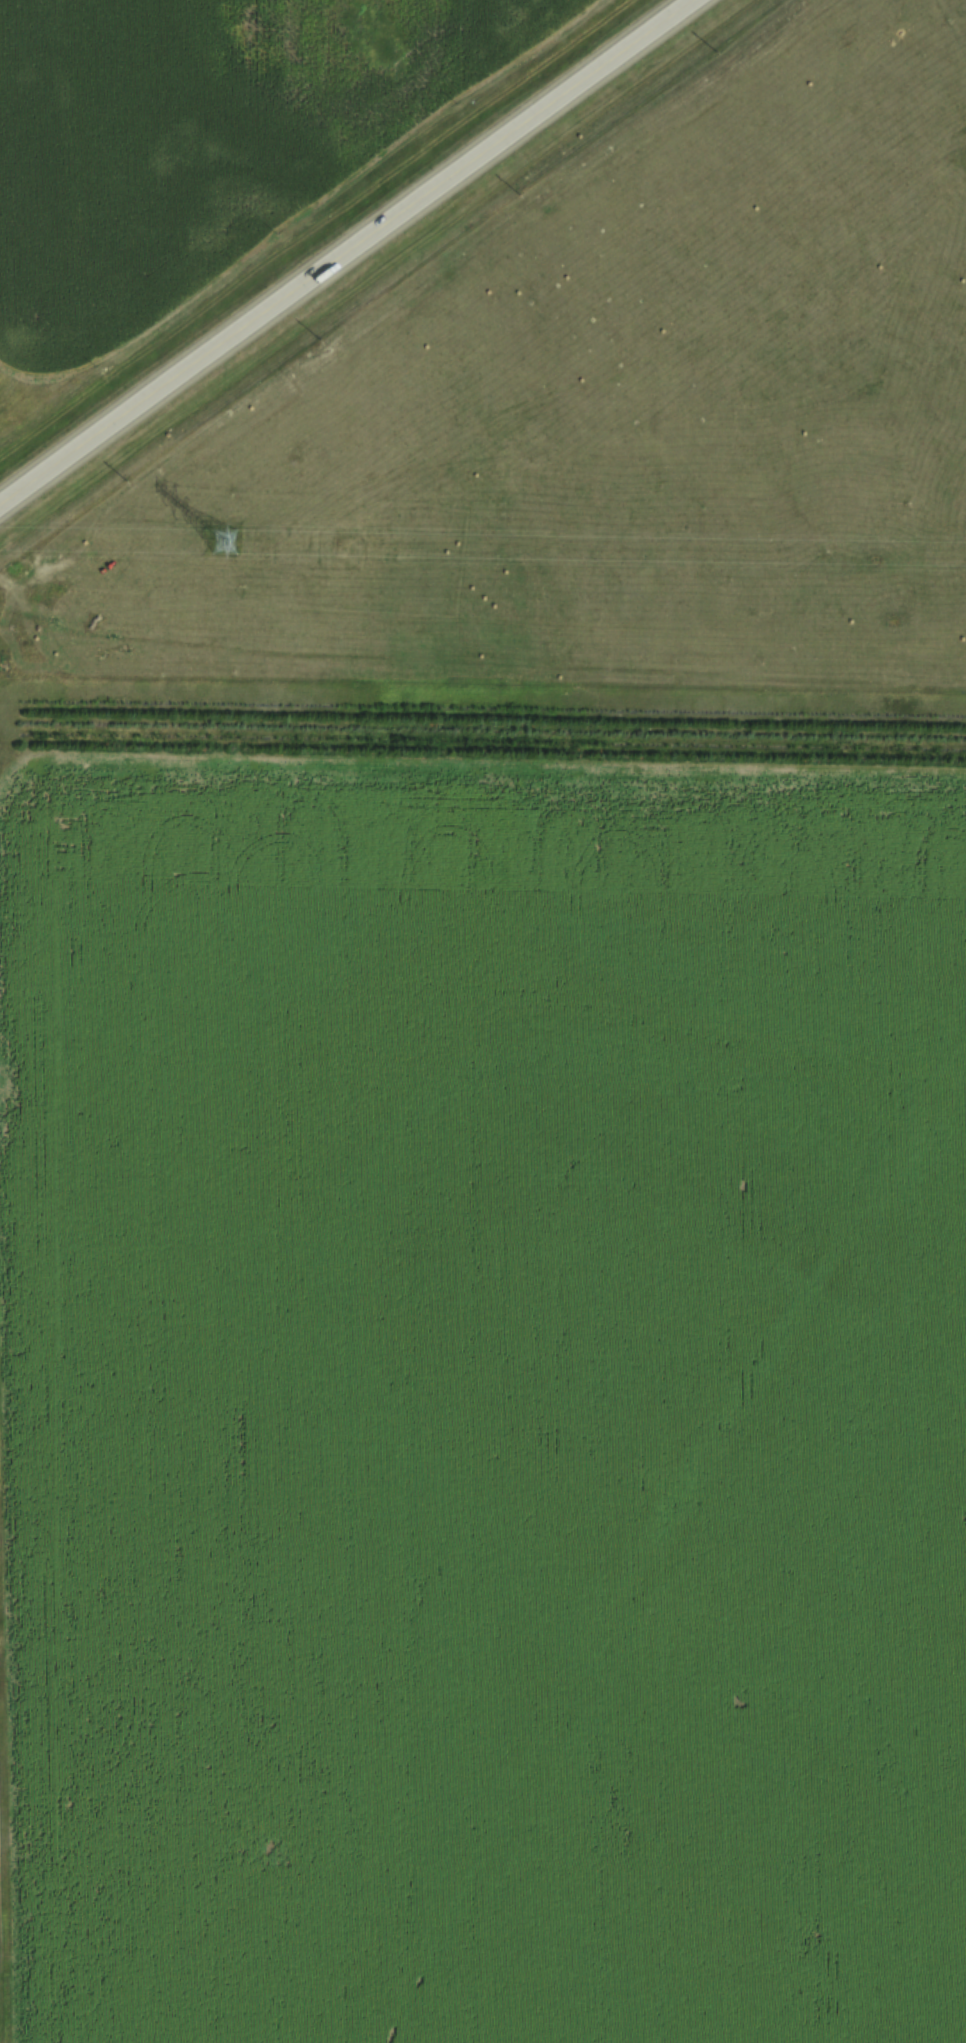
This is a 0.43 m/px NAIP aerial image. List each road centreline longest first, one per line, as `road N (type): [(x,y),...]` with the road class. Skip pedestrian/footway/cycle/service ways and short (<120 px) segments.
road 1 (primary): [(696,0),(0,507)]

